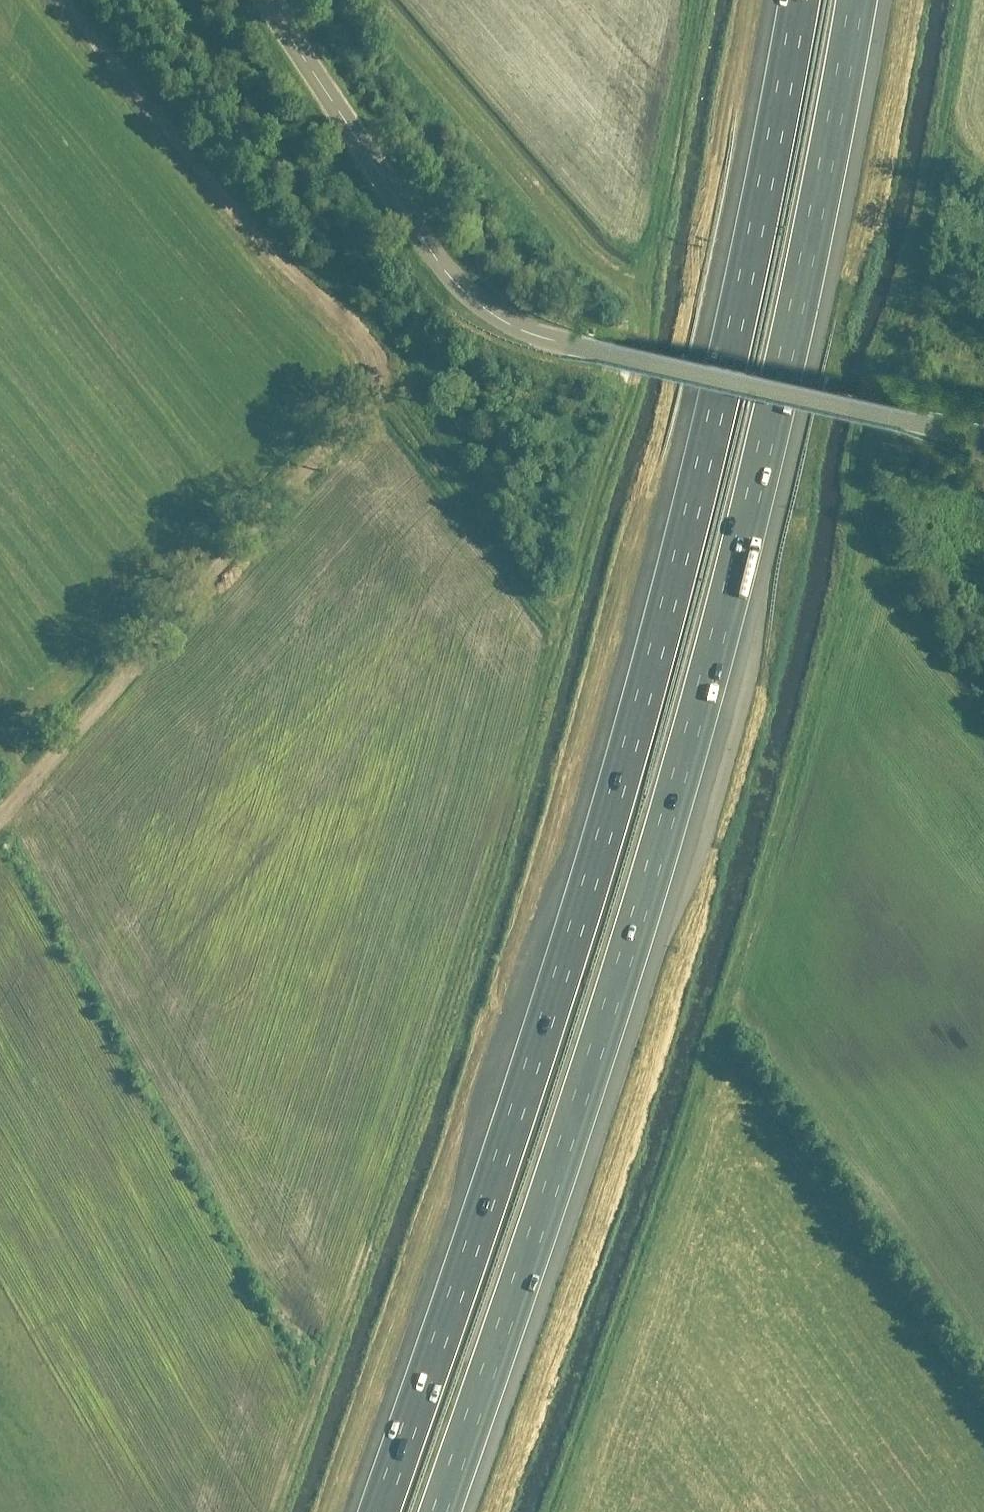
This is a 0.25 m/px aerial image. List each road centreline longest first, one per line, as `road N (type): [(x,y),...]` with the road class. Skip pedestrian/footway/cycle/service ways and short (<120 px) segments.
road 1 (motorway): [(445,1511),(651,886),(770,455),(866,0)]
road 2 (motorway): [(802,0),(714,428),(602,847),(384,1511)]
road 3 (track): [(61,0),(185,156),(347,331),(370,379),(364,398),(0,818)]
road 4 (tertiary): [(983,445),(500,322),(447,279),(265,0)]

